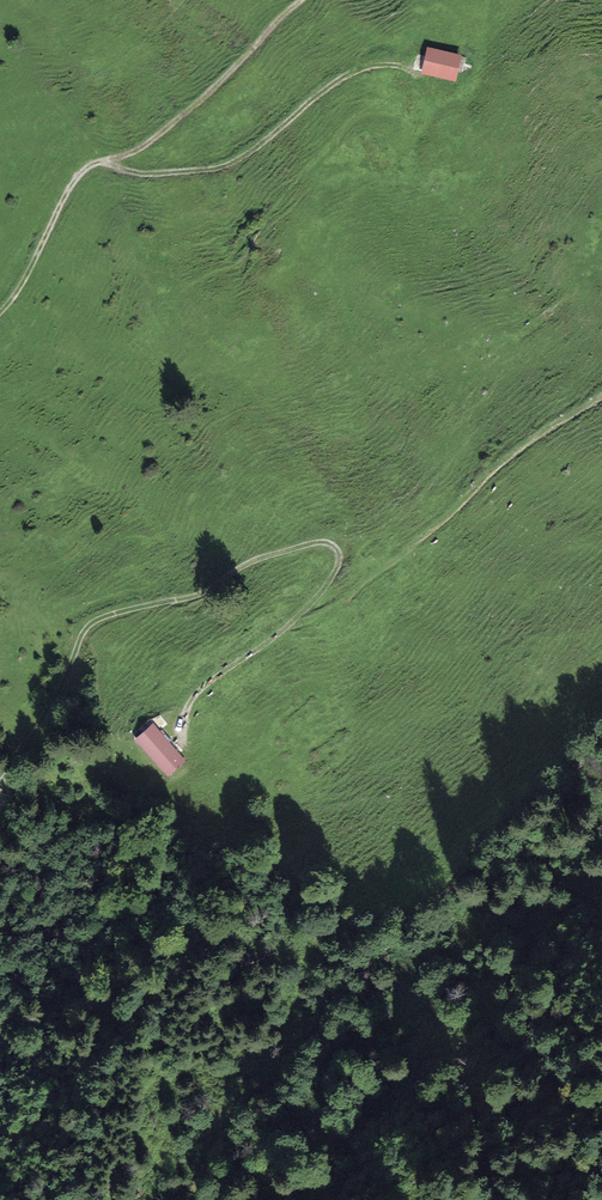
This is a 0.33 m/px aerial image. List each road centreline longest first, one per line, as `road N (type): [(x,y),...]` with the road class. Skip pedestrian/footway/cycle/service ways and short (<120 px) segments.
road 1 (track): [(0,769),(50,707),(92,626),(220,592),(324,541),(344,566),(277,633),(214,679),(185,724)]
road 2 (track): [(601,747),(477,852),(356,972),(312,1046),(183,1199)]
road 3 (track): [(277,633),(372,573),(601,391)]
road 4 (track): [(101,162),(136,175),(227,168),(332,83),(403,67)]
road 5 (track): [(303,0),(143,147),(101,162)]
road 6 (track): [(101,162),(77,176),(0,317)]

